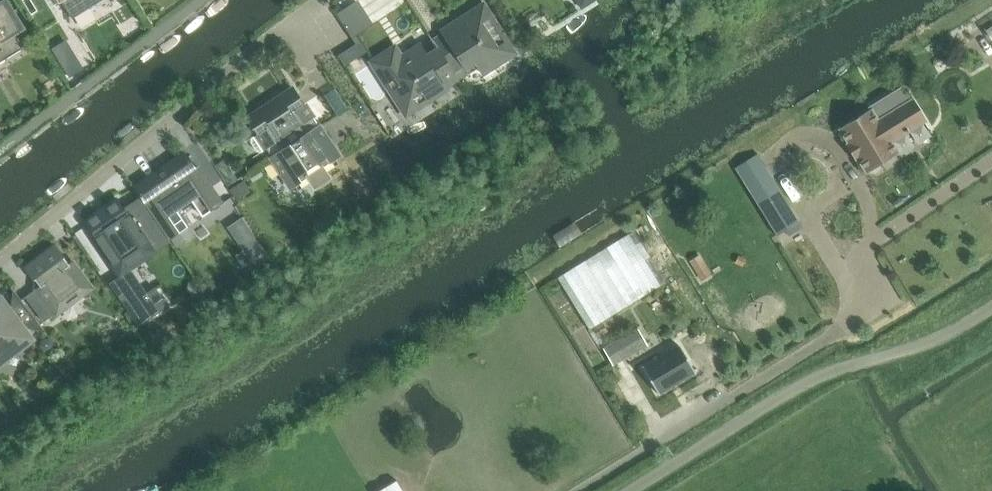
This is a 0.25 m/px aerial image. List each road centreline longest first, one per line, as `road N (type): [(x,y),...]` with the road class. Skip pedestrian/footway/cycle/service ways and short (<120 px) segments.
road 1 (residential): [(0,257),(320,0)]

